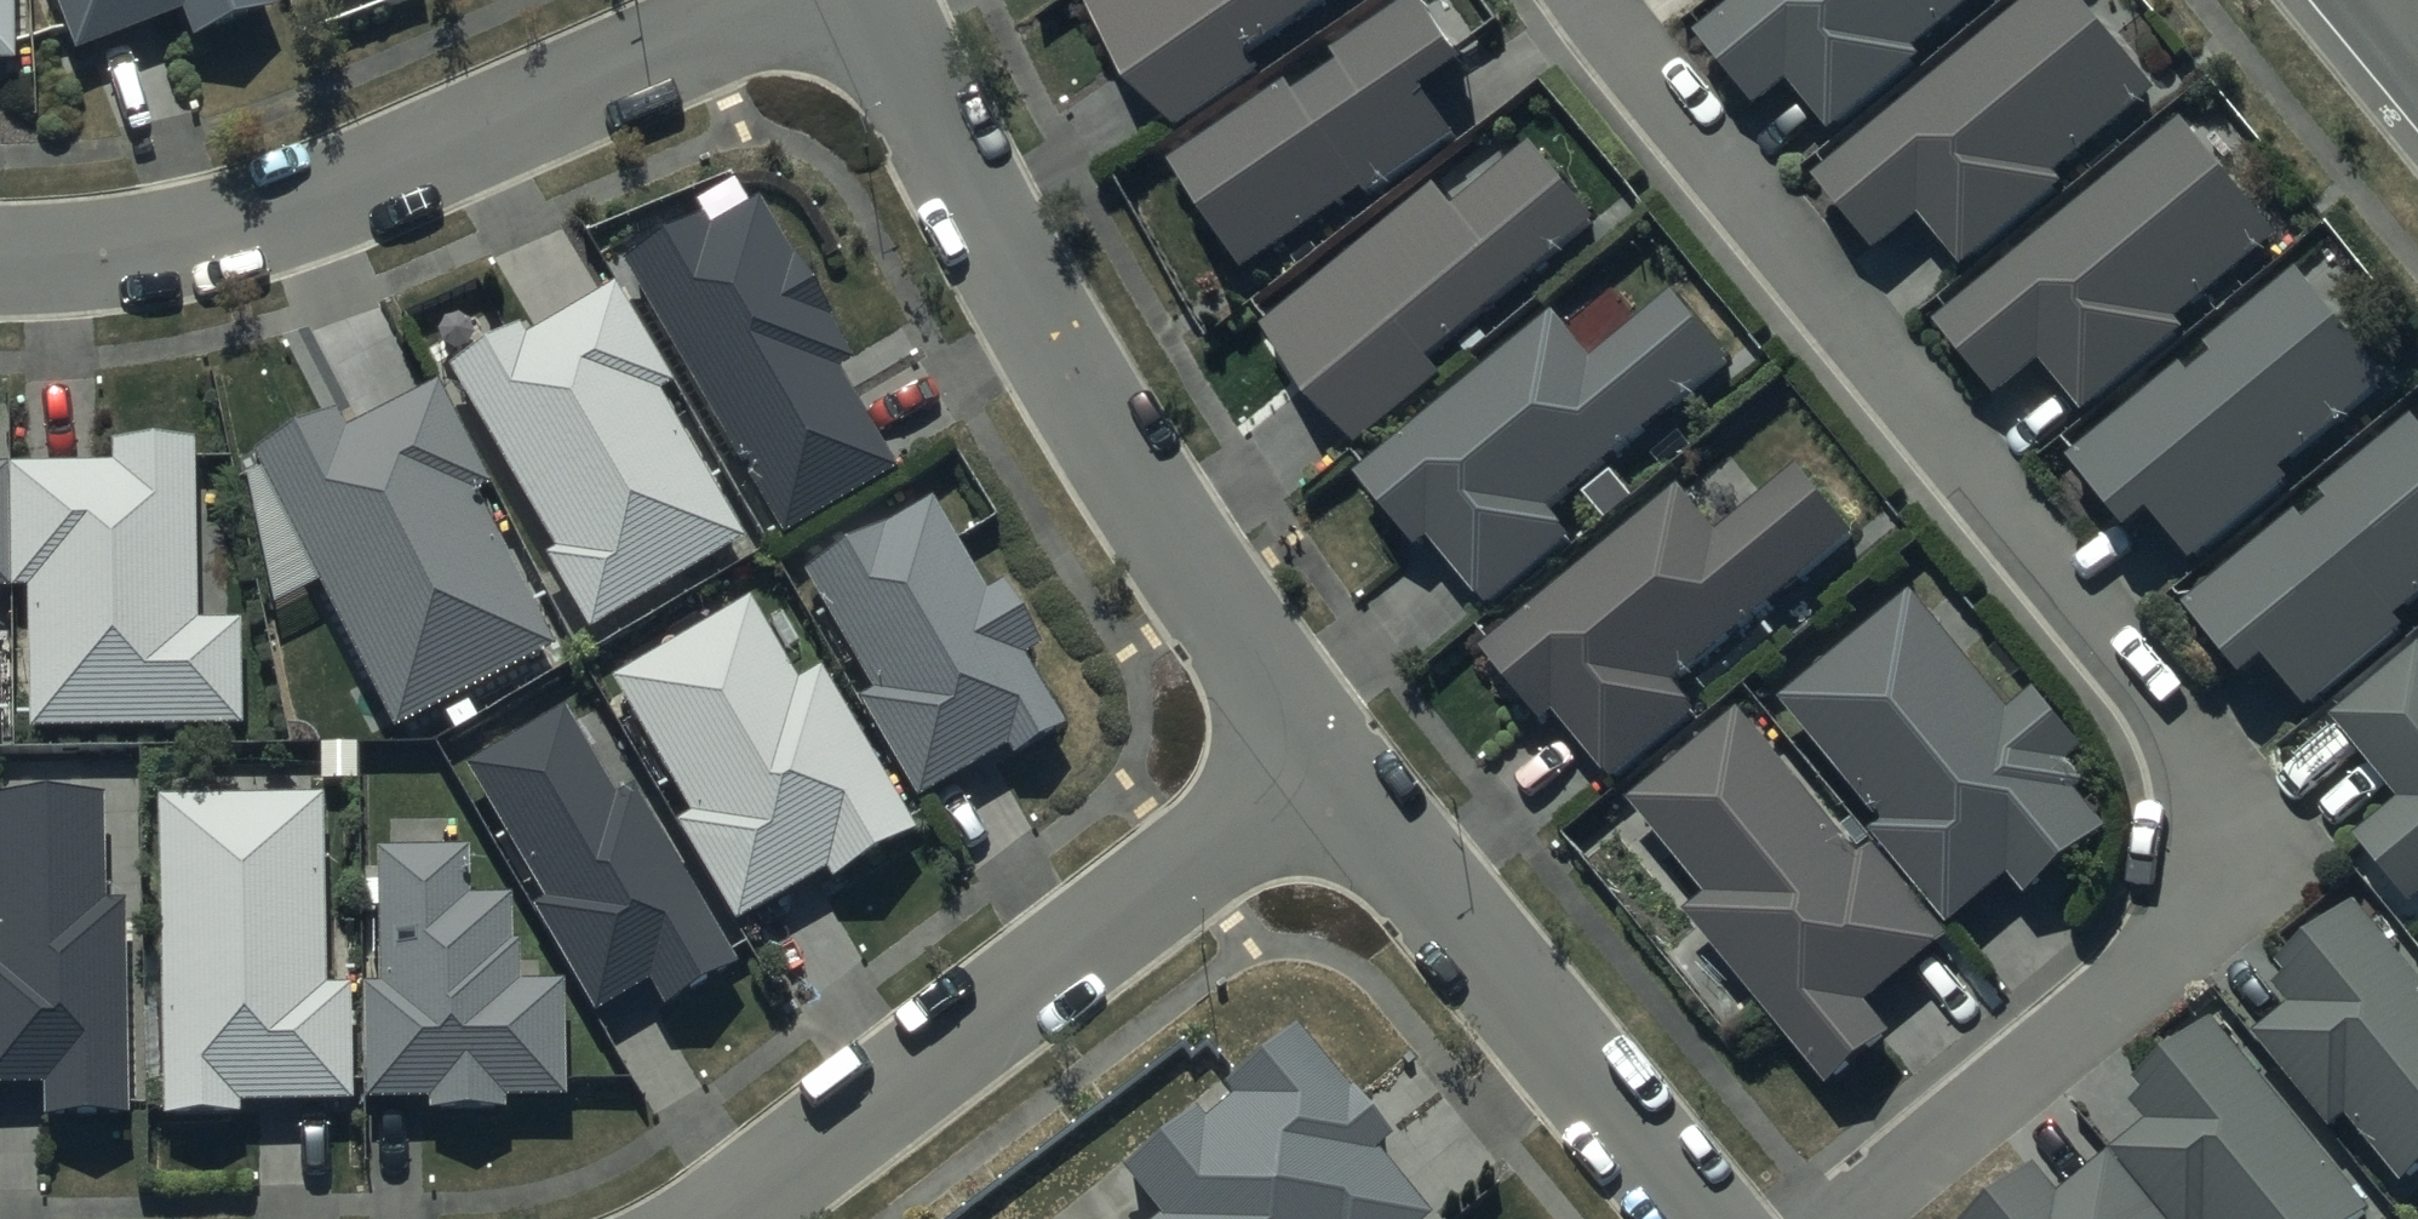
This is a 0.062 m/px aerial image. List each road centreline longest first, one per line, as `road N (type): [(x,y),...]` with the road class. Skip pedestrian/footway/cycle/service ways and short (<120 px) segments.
road 1 (residential): [(1586,0),(2127,648),(2181,728),(2206,809),(2196,892),(2161,964),(1850,1218)]
road 2 (residential): [(1320,757),(1183,555),(1058,350),(877,0)]
road 3 (residential): [(784,0),(657,63),(248,224),(170,246),(0,259)]
road 4 (residential): [(718,1218),(1320,757)]
road 5 (residential): [(1704,1218),(1320,757)]

